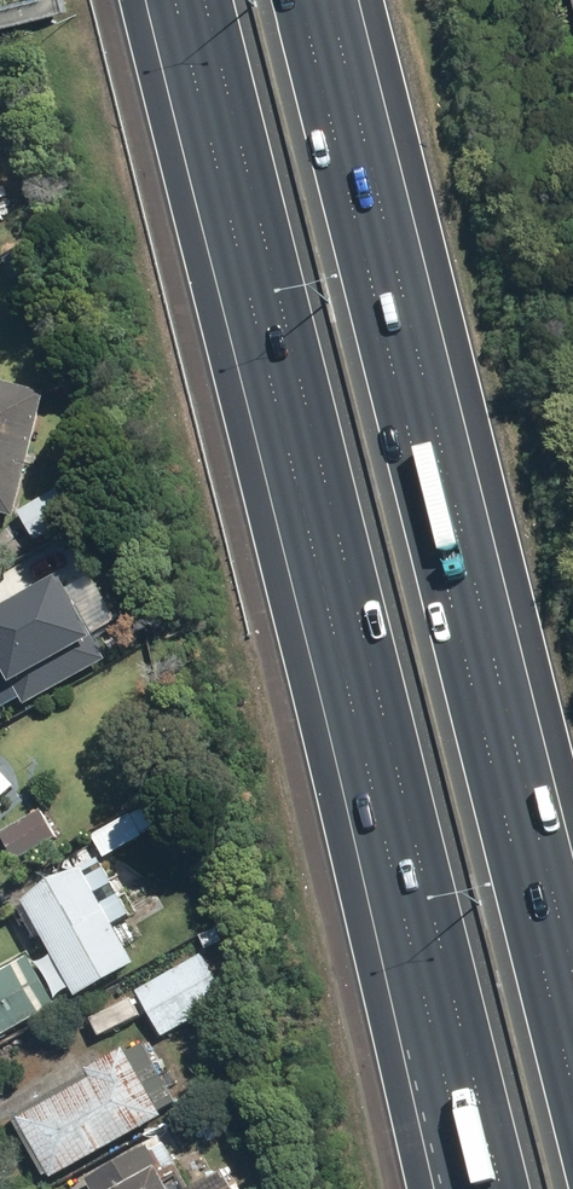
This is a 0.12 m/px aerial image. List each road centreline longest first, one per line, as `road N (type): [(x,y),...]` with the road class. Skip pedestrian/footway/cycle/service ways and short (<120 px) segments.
road 1 (motorway): [(504,1188),(206,0)]
road 2 (motorway): [(302,0),(572,1089)]

